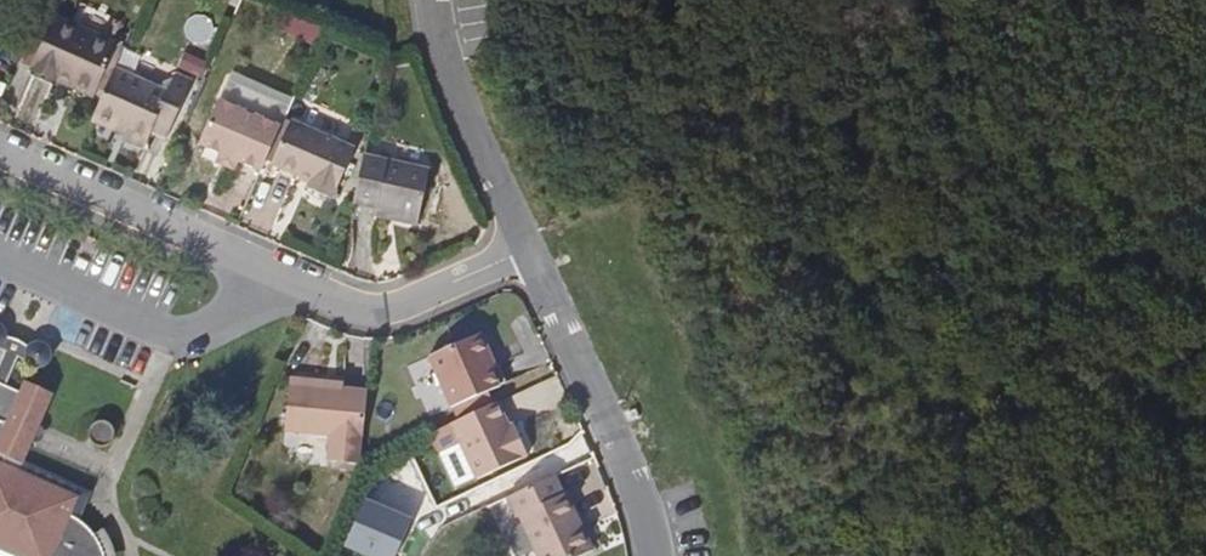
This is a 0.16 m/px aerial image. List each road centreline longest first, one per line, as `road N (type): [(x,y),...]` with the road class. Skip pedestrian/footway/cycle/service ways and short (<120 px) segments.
road 1 (residential): [(0,152),(367,309),(397,304),(522,251)]
road 2 (residential): [(522,251),(632,489),(648,555)]
road 3 (residential): [(426,0),(458,132),(522,251)]

